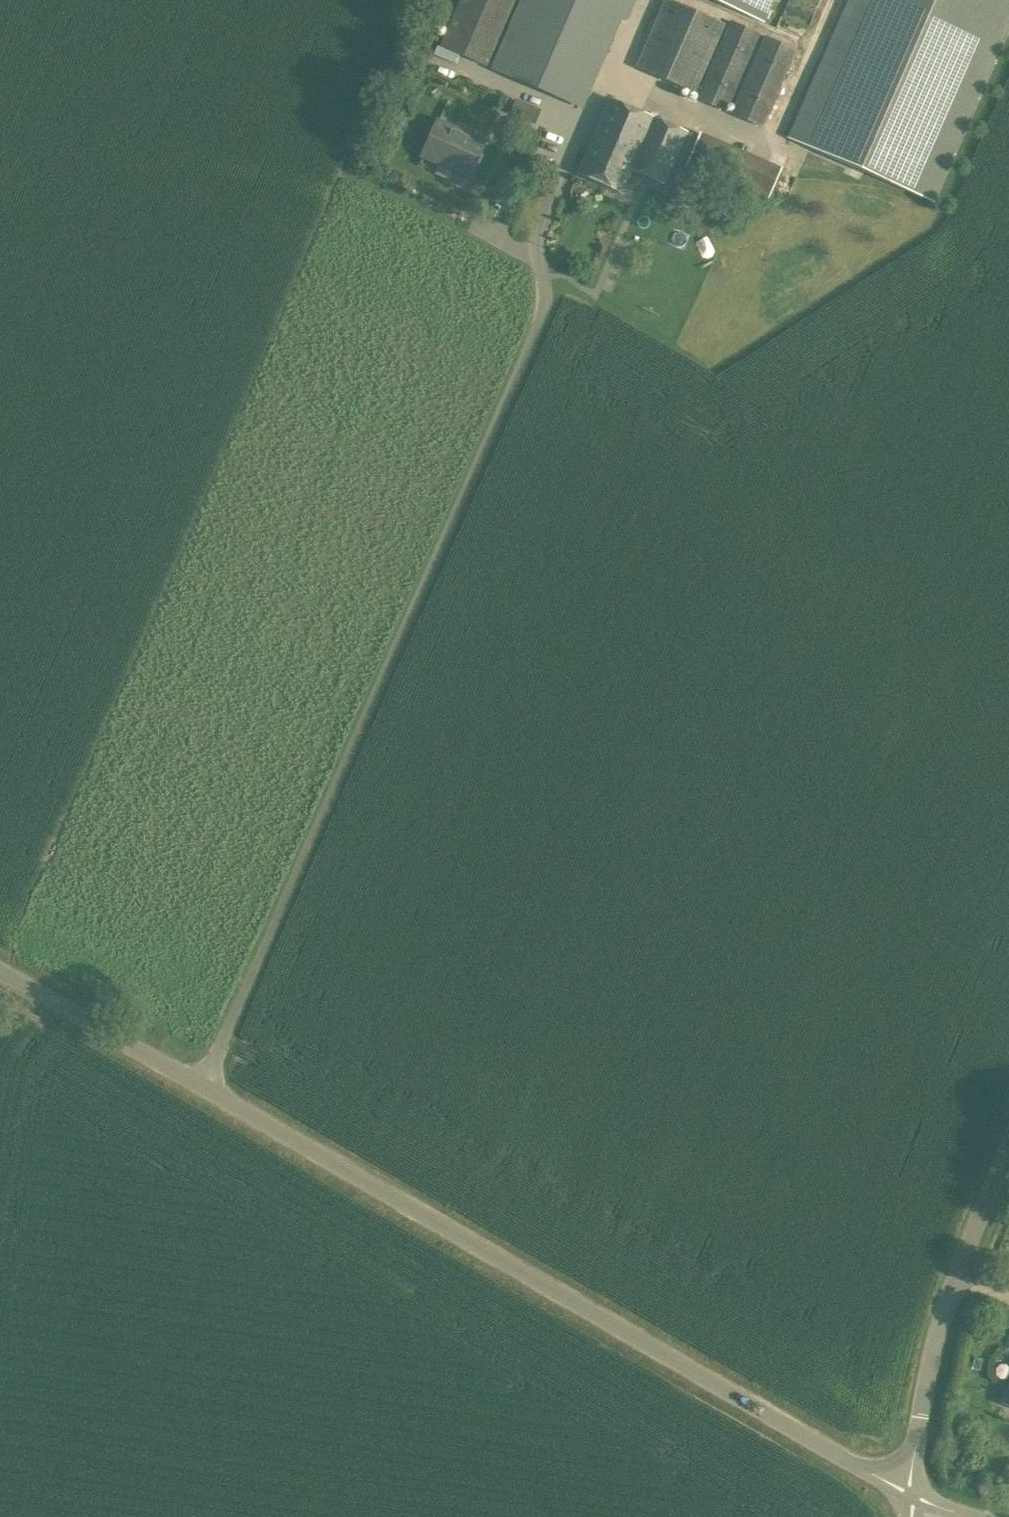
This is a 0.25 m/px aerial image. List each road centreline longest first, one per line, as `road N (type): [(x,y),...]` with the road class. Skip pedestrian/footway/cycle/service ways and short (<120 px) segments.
road 1 (unclassified): [(913,1495),(0,968)]
road 2 (unclassified): [(913,1495),(929,1366),(1008,1145)]

